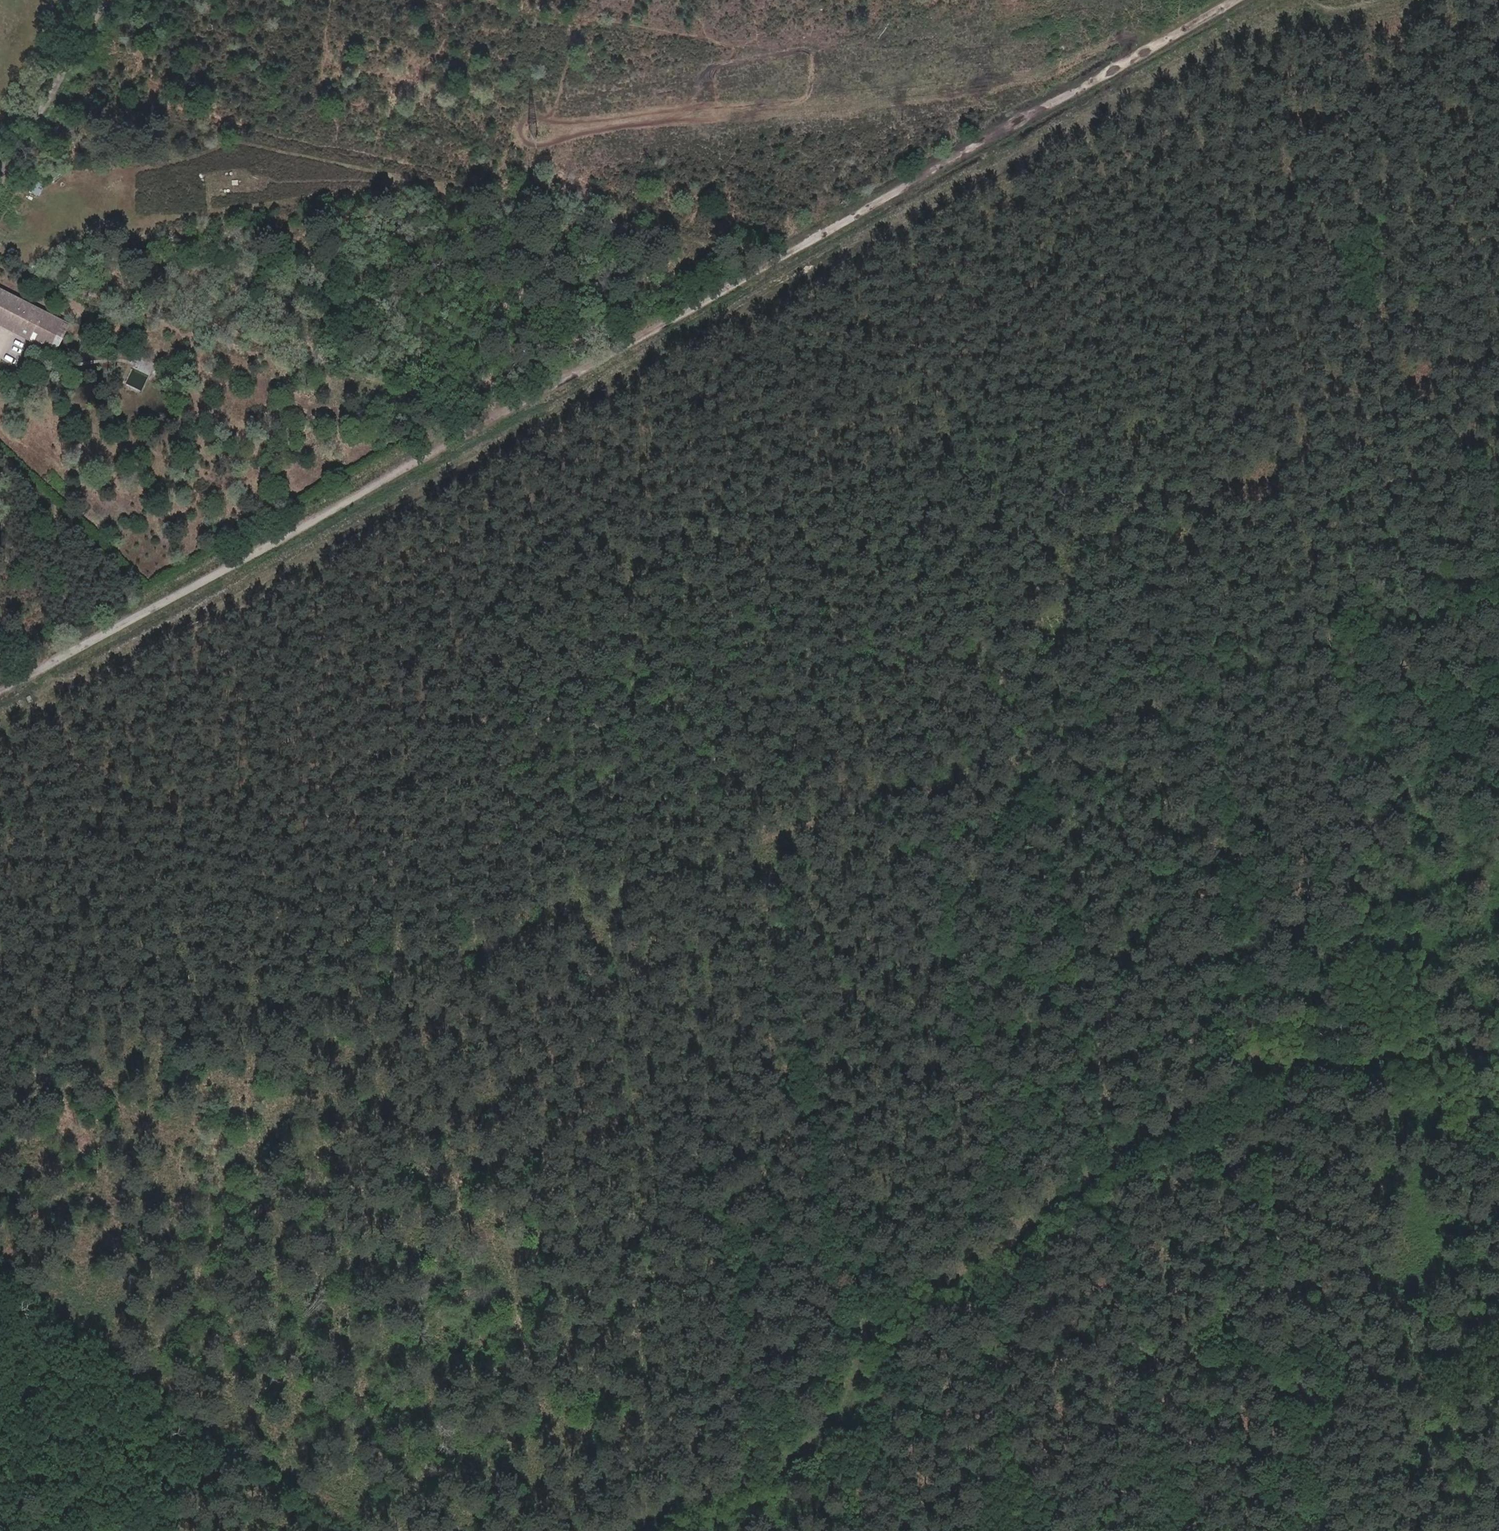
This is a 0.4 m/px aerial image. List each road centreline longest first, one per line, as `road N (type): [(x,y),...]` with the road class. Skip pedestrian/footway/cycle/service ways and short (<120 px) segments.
road 1 (track): [(1260,0),(398,491),(0,694)]
road 2 (track): [(120,0),(0,206)]

